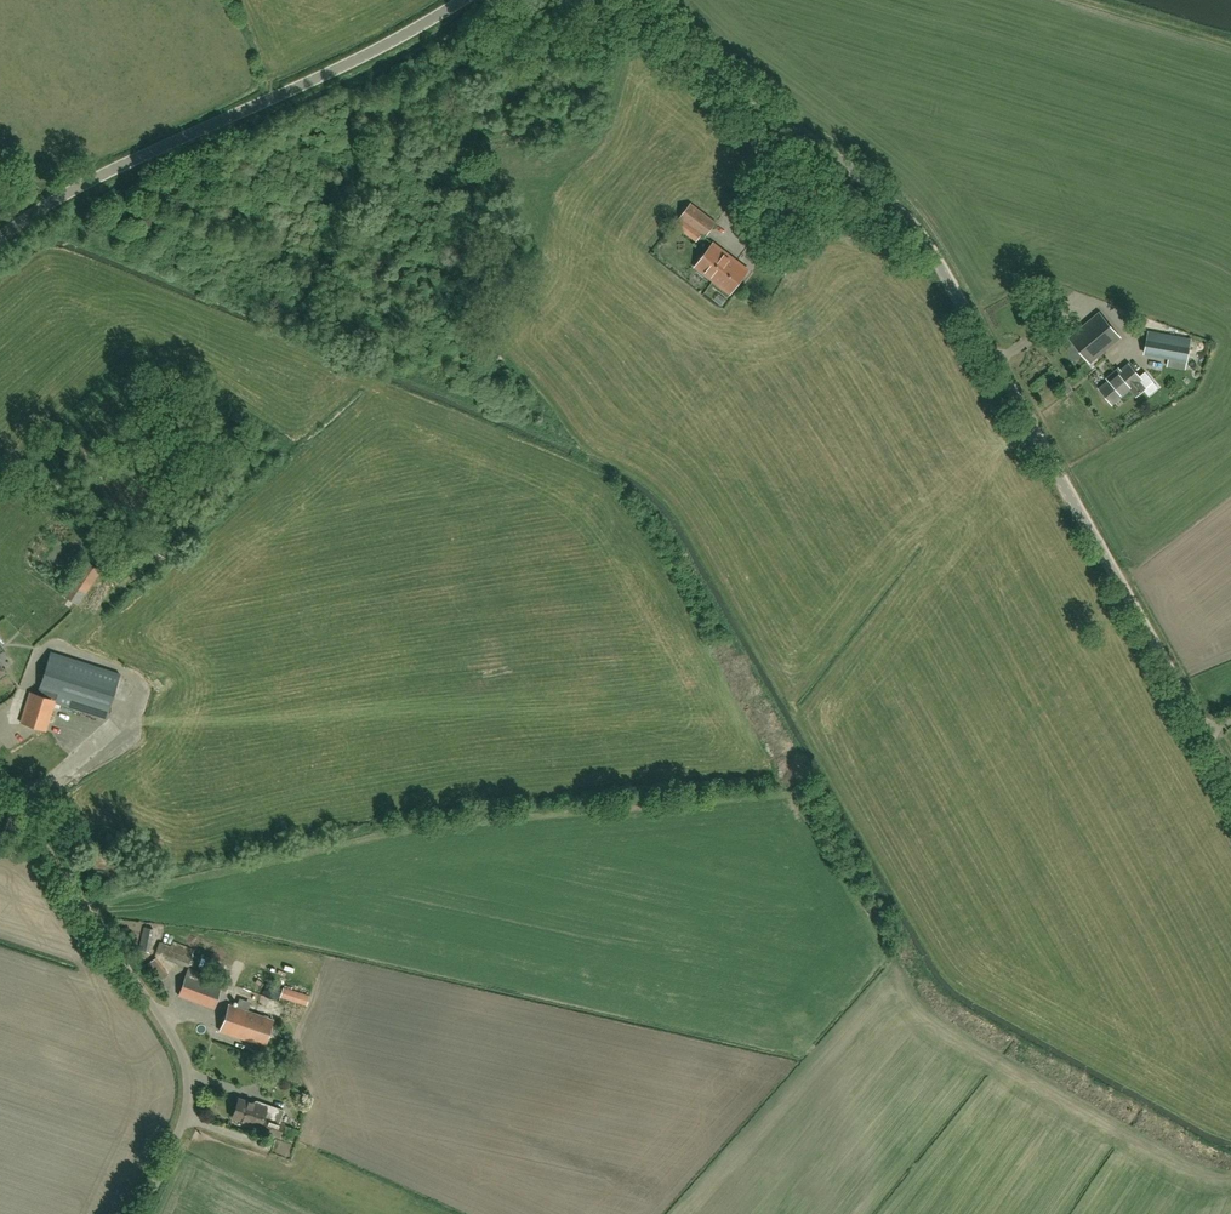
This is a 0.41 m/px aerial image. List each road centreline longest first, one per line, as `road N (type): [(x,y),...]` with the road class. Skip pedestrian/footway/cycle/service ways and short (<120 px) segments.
road 1 (unclassified): [(1230,778),(926,241),(888,193),(713,63),(643,0)]
road 2 (unclassified): [(0,238),(89,180),(322,77),(462,0)]
road 3 (unclassified): [(144,1213),(182,1129),(189,1064),(178,1032),(0,772)]
road 4 (track): [(1230,46),(1077,0)]

